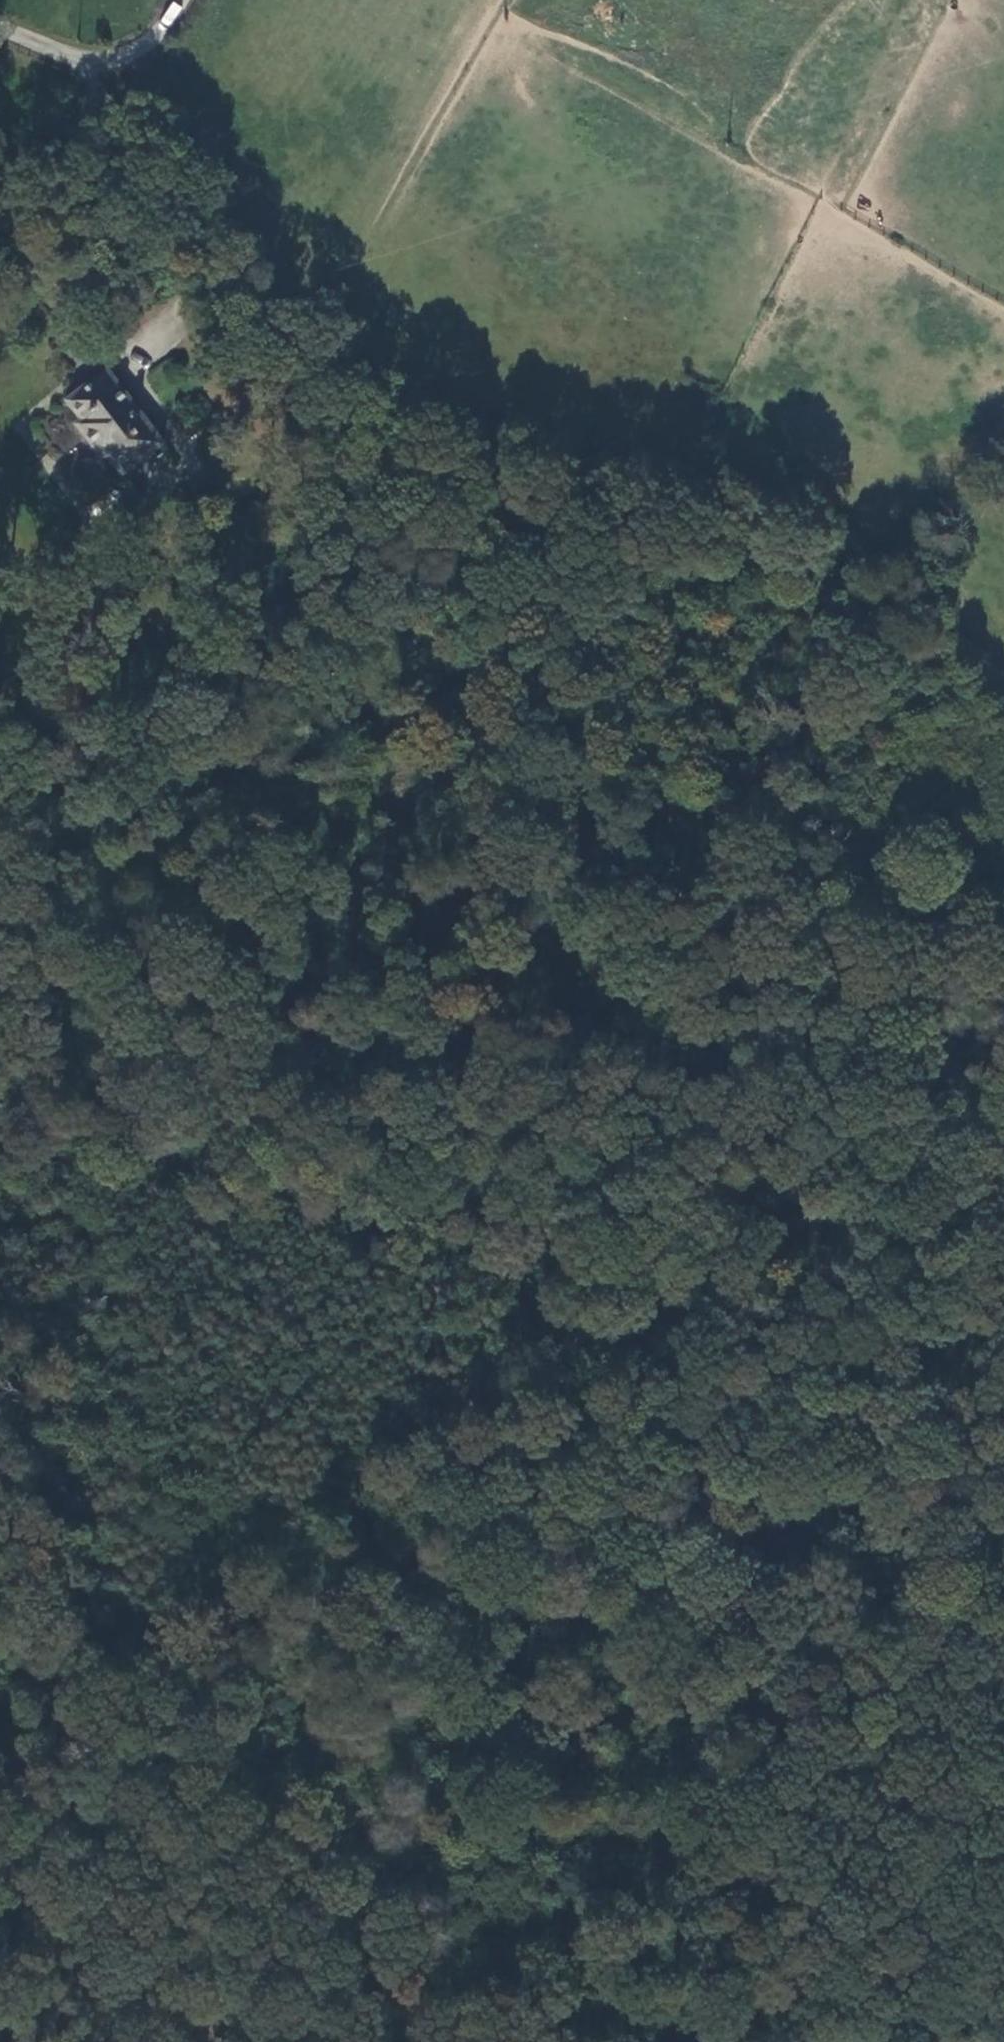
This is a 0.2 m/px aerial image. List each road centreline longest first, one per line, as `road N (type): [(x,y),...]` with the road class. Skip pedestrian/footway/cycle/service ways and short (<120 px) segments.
road 1 (unclassified): [(0,31),(104,63),(142,48),(183,0)]

